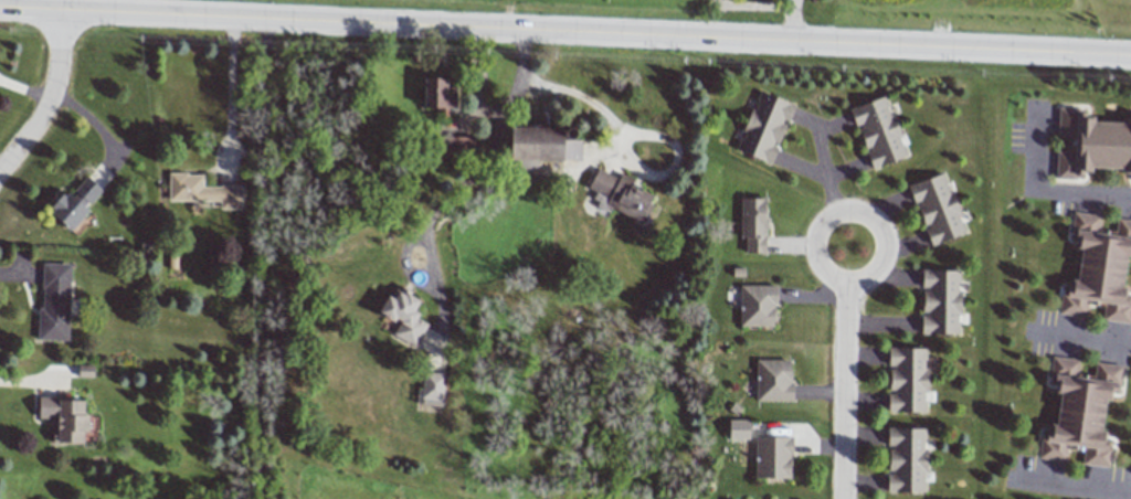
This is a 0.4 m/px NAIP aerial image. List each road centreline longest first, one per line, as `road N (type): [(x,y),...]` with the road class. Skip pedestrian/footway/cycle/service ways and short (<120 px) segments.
road 1 (secondary): [(0,16),(1130,63)]
road 2 (residential): [(831,220),(815,237),(818,270),(848,286),(870,278),(884,246),(874,225),(853,215),(831,220)]
road 3 (residential): [(844,498),(848,286)]
road 4 (residential): [(61,18),(53,103),(0,169)]

